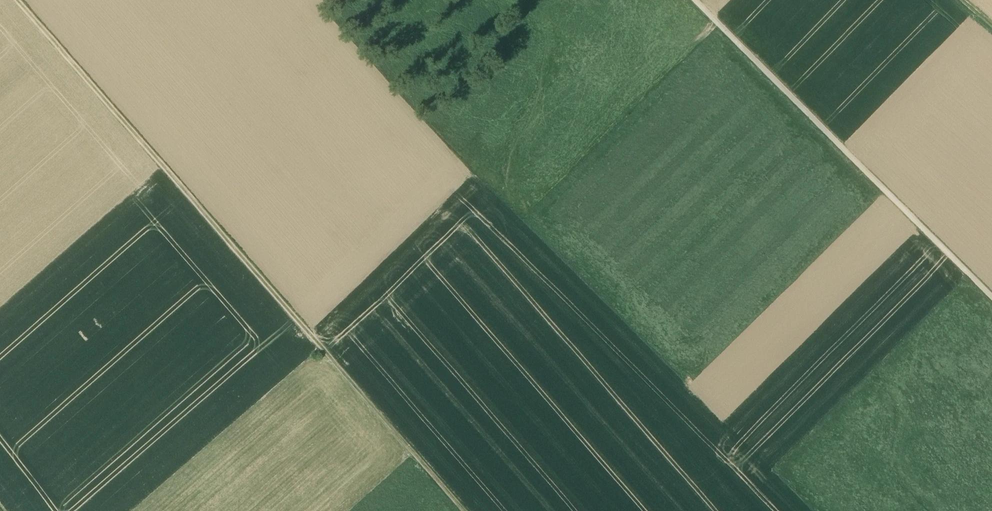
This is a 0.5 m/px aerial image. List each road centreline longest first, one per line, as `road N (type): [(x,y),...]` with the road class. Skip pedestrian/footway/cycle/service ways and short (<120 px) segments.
road 1 (track): [(14,0),(460,510)]
road 2 (track): [(691,0),(991,299)]

